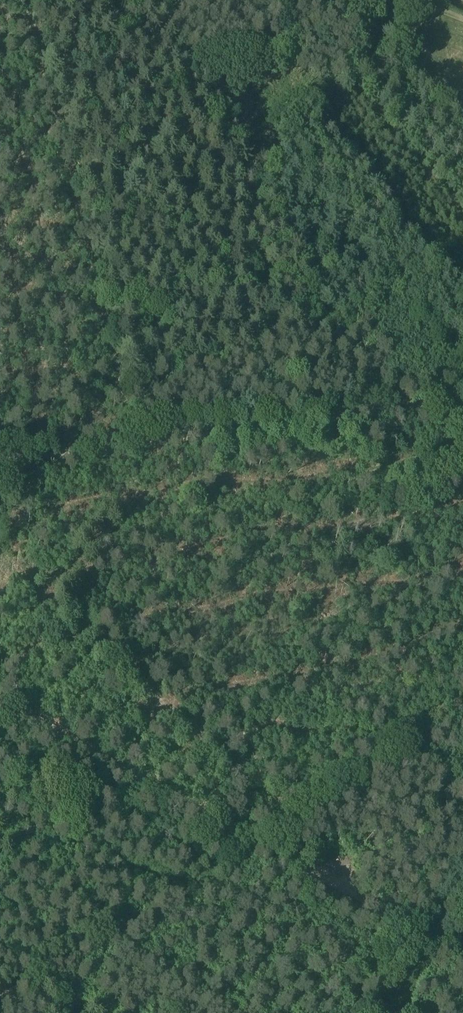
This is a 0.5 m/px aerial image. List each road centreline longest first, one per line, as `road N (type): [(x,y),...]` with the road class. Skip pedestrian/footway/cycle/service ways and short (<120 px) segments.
road 1 (track): [(462,404),(0,463)]
road 2 (track): [(0,705),(391,911)]
road 3 (track): [(261,844),(0,994)]
road 4 (track): [(261,844),(462,710)]

